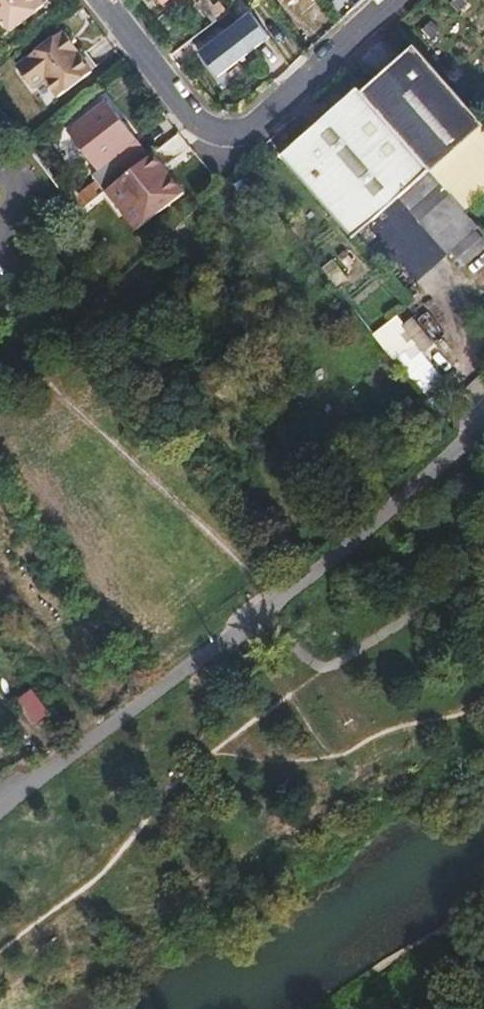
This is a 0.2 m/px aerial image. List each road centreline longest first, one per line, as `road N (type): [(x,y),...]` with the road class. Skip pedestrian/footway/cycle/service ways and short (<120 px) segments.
road 1 (residential): [(353,546),(0,834)]
road 2 (residential): [(397,0),(247,132),(205,126),(108,0)]
road 3 (unclassified): [(483,425),(353,546)]

